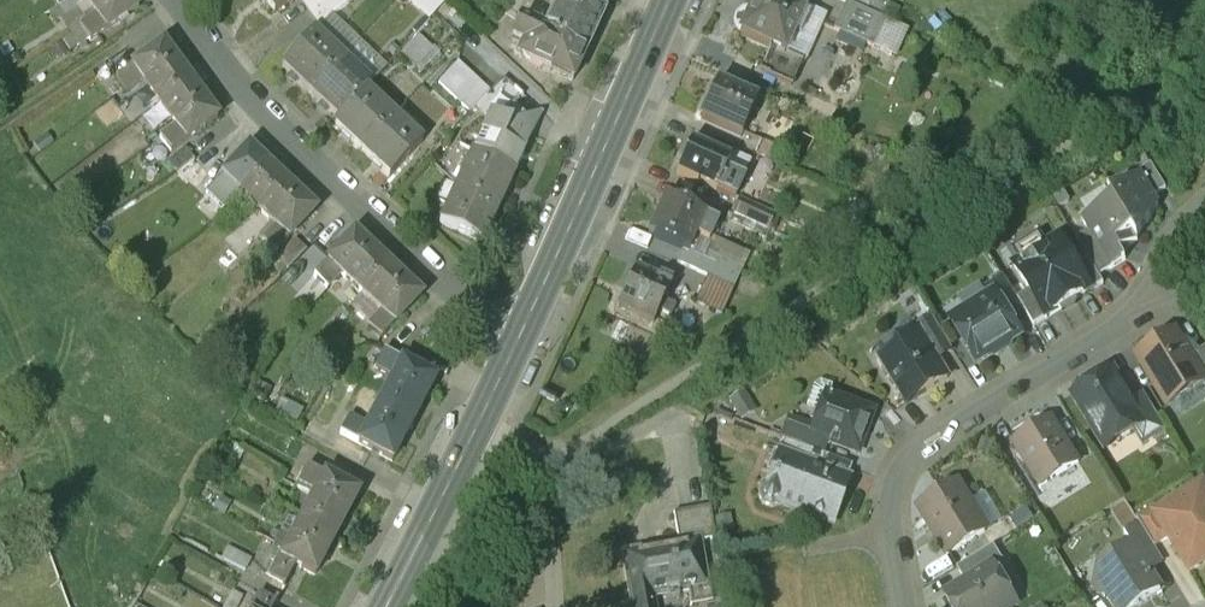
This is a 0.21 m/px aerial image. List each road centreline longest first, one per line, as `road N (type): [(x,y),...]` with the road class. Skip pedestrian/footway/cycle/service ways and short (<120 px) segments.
road 1 (residential): [(178,0),(264,111),(516,340)]
road 2 (residential): [(1130,316),(909,454),(888,501),(903,606)]
road 3 (secondary): [(516,340),(668,0)]
road 4 (secondary): [(382,606),(516,340)]
road 5 (residential): [(1204,212),(1182,228),(1130,316)]

